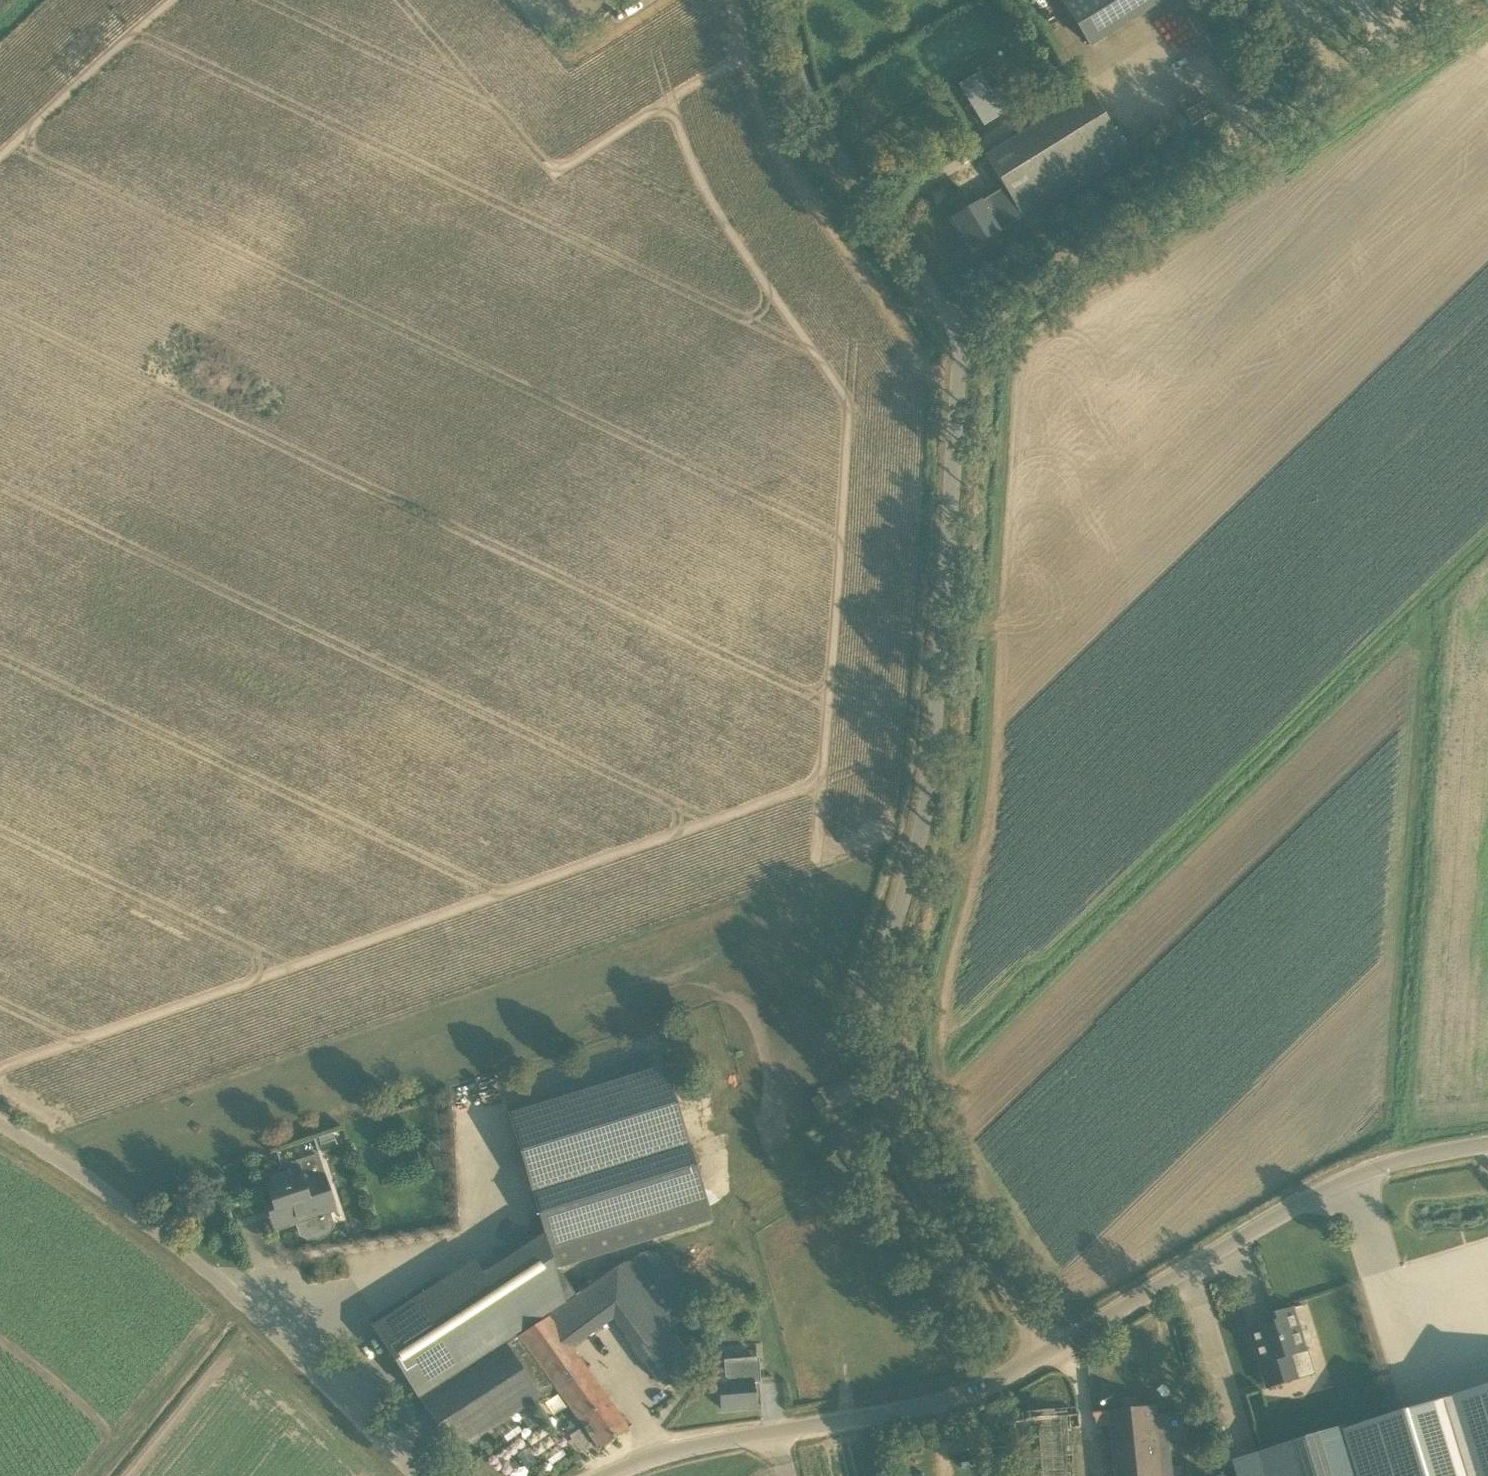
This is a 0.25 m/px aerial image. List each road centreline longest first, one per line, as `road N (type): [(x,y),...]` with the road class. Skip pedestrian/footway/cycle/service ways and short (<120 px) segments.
road 1 (unclassified): [(1045,1351),(896,1093),(888,1058),(890,986),(938,715),(958,331)]
road 2 (unclassified): [(958,331),(998,315),(1454,0)]
road 3 (unclassified): [(422,1475),(212,1273),(82,1173),(0,1124)]
road 4 (unclassified): [(1045,1351),(1348,1169),(1487,1136)]
road 5 (unclassified): [(608,1475),(691,1443),(965,1390),(1045,1351)]
road 6 (unclassified): [(958,331),(805,101),(785,66),(771,0)]

